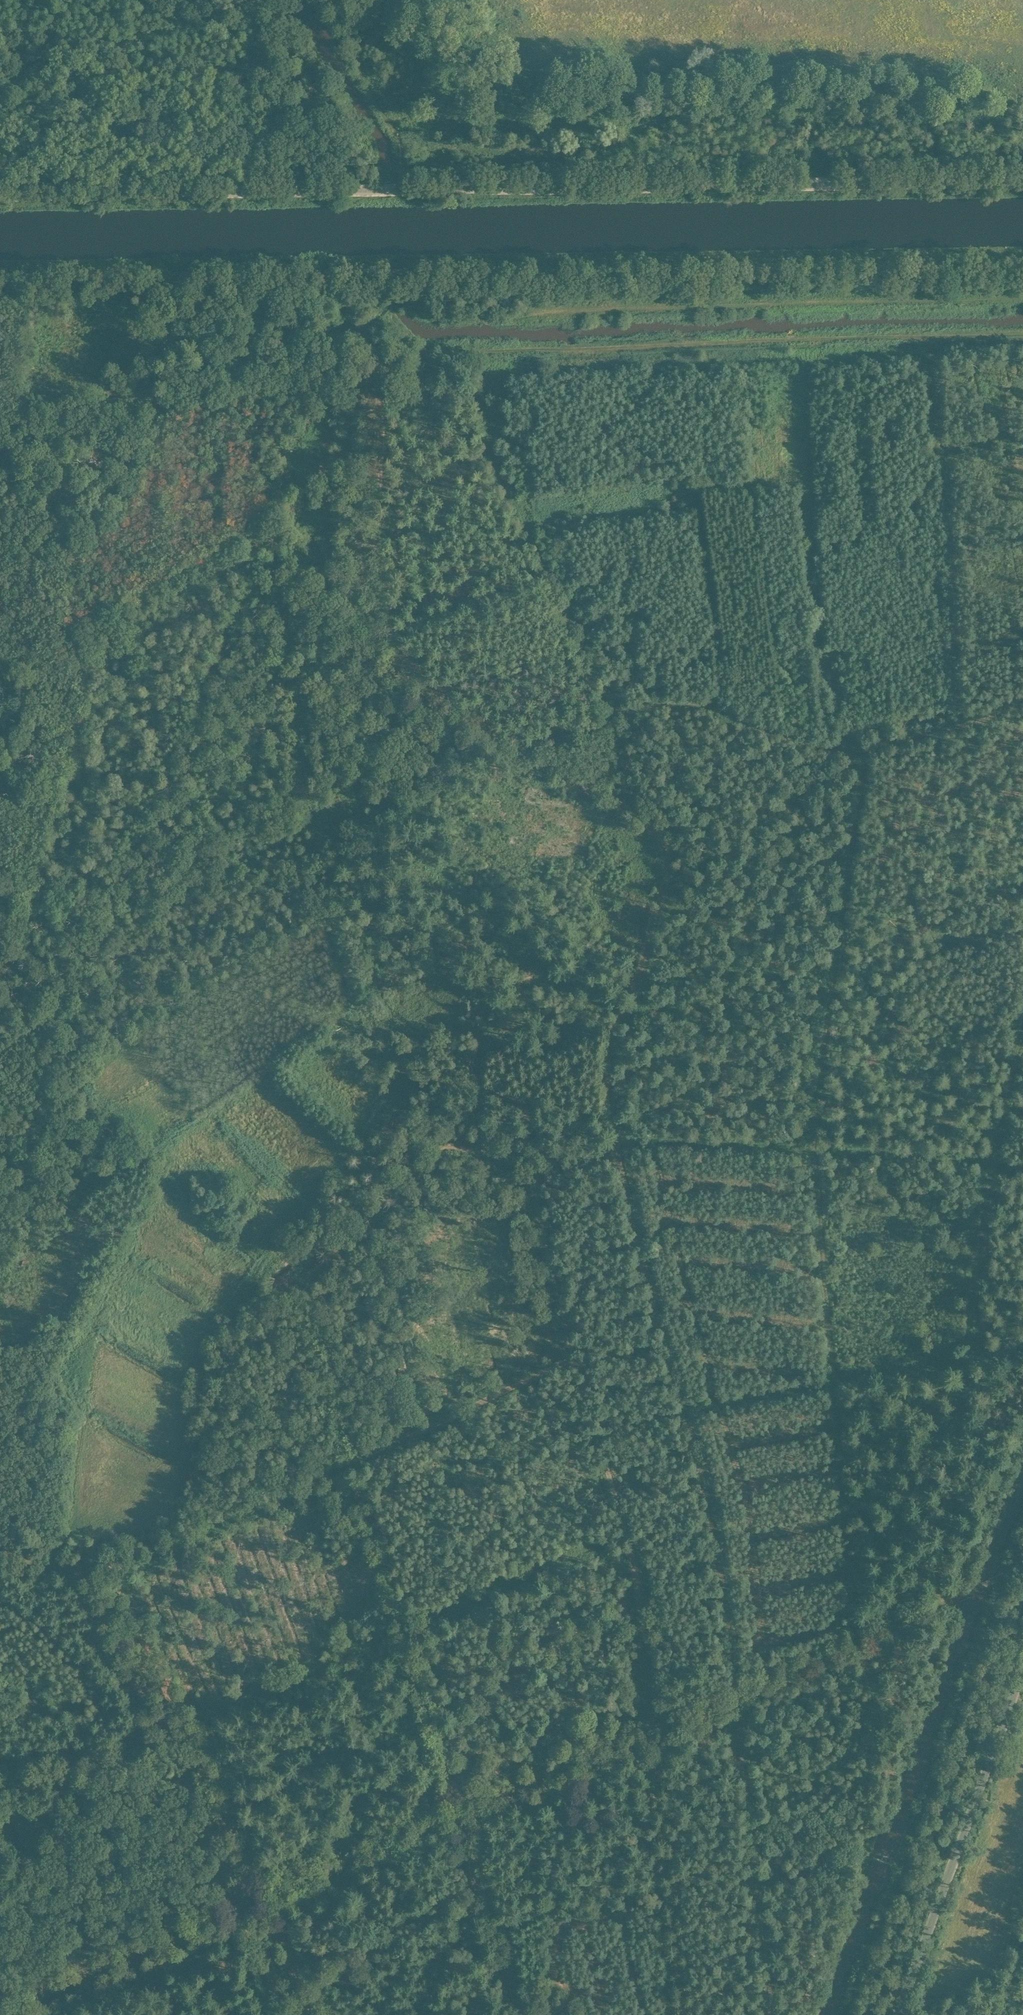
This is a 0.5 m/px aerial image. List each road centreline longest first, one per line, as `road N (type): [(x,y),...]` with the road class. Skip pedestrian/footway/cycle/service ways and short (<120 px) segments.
road 1 (unclassified): [(0,193),(1022,182)]
road 2 (track): [(514,750),(441,691),(409,644),(383,558),(379,400),(363,371),(348,365),(160,397),(110,506),(79,540),(0,559)]
road 3 (track): [(736,1692),(0,2008)]
road 4 (track): [(412,344),(474,353),(872,336),(1022,338)]
road 5 (track): [(244,1902),(89,1568),(26,1559),(0,1546)]
road 6 (unclassified): [(902,2014),(1022,1682)]
road 7 (track): [(769,2014),(736,1692)]
road 8 (track): [(736,1692),(932,1611)]
road 9 (track): [(289,2014),(241,1904)]

